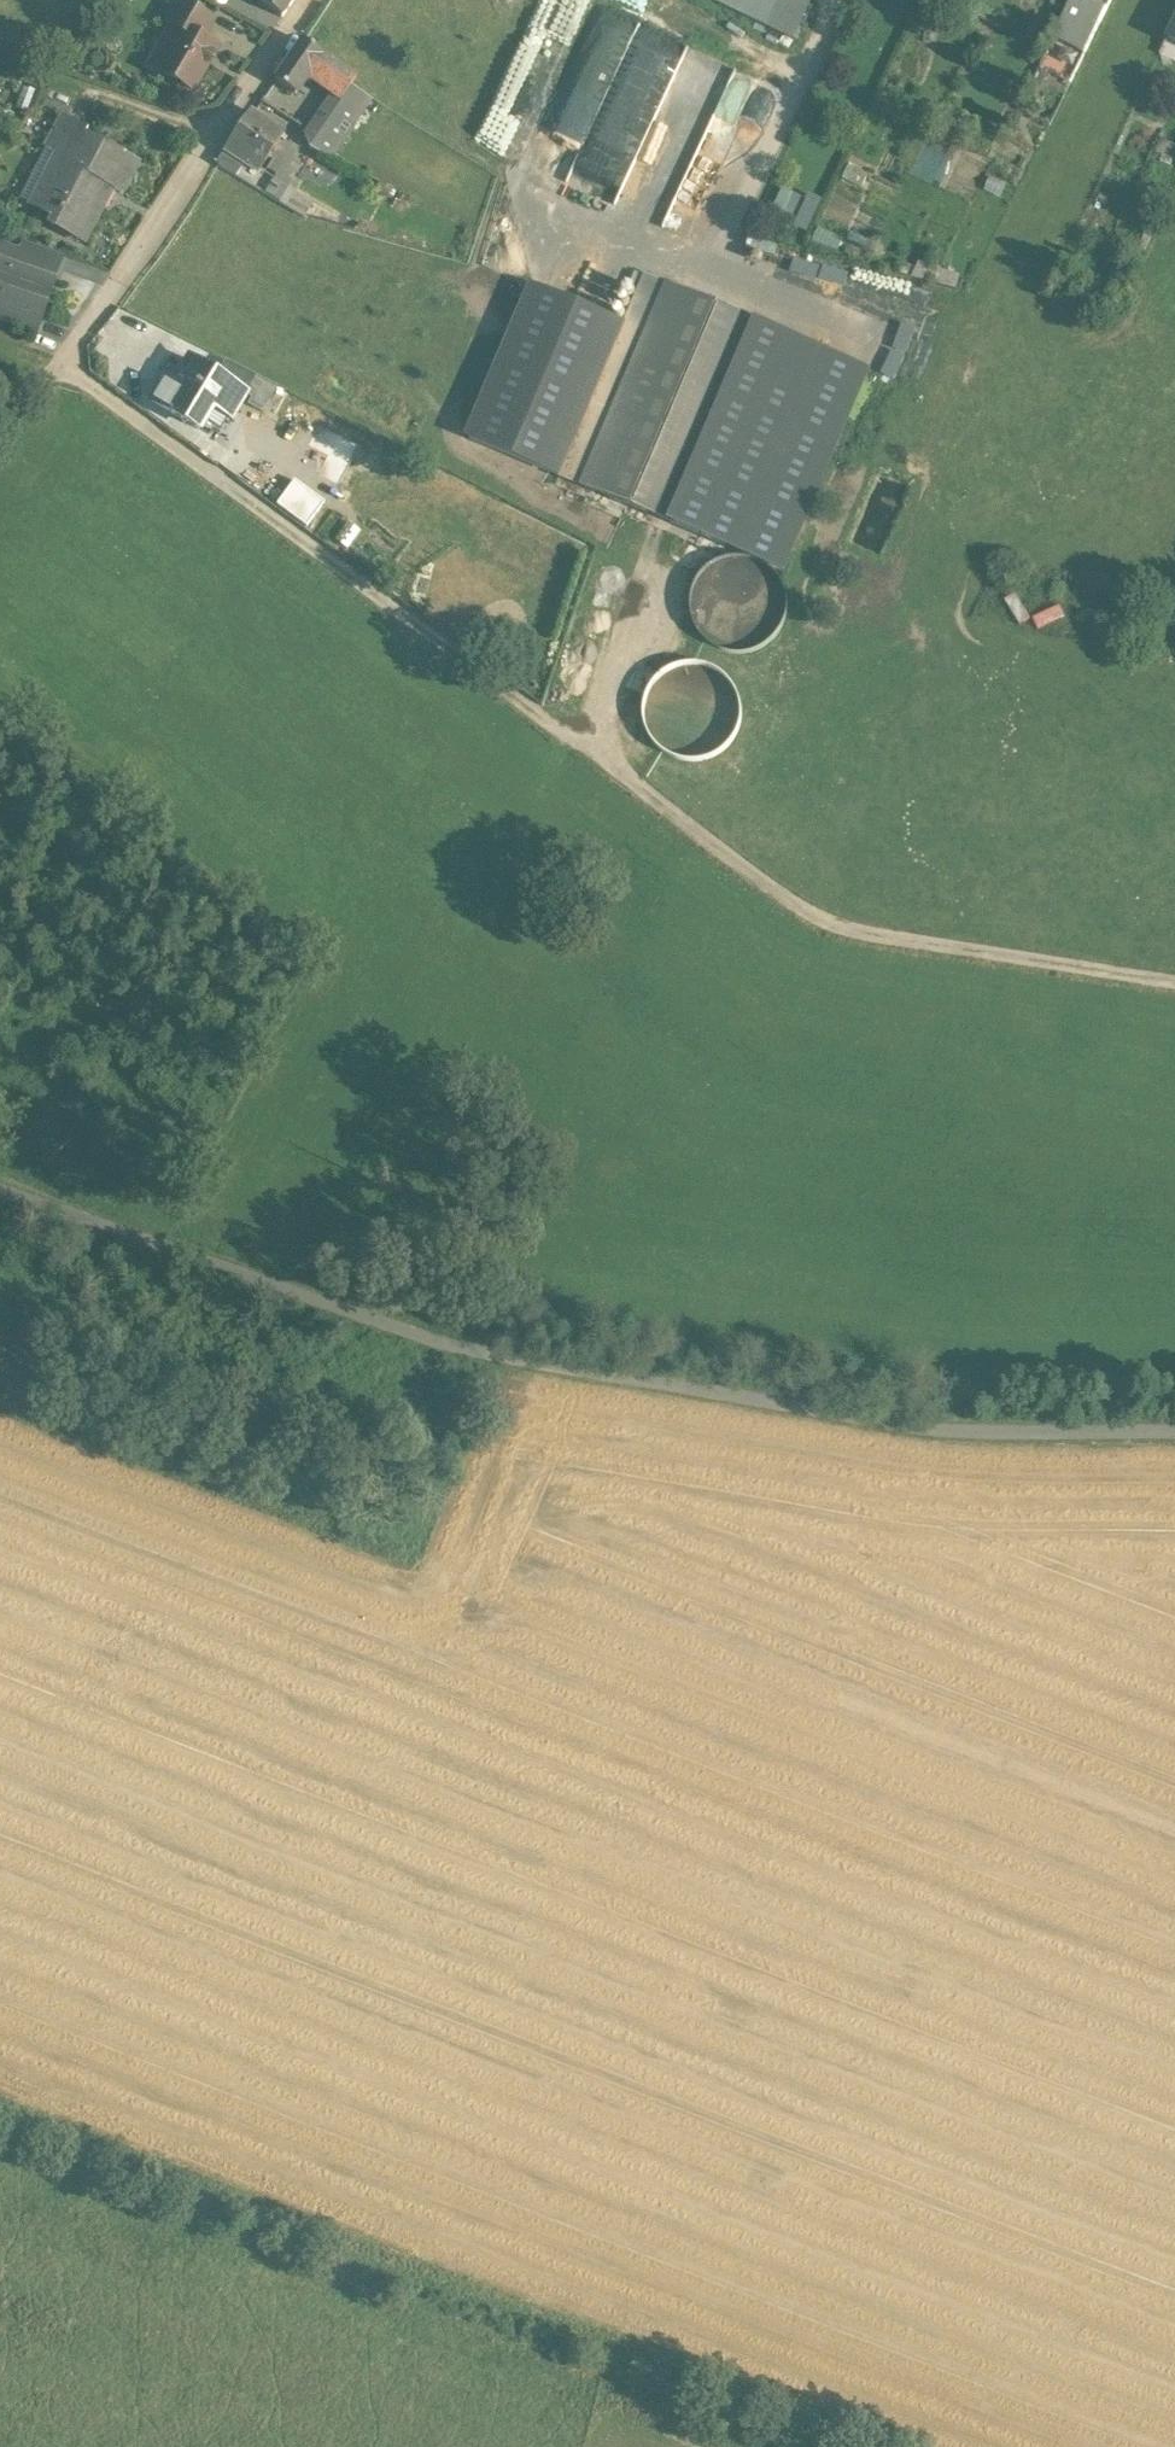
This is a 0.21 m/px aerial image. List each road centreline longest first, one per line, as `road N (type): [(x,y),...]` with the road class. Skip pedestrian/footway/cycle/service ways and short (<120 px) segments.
road 1 (track): [(0,1192),(473,1351),(963,1432),(1174,1431)]
road 2 (track): [(1174,981),(824,922),(225,488)]
road 3 (residential): [(312,0),(58,370),(225,488)]
road 4 (track): [(221,130),(0,67)]

